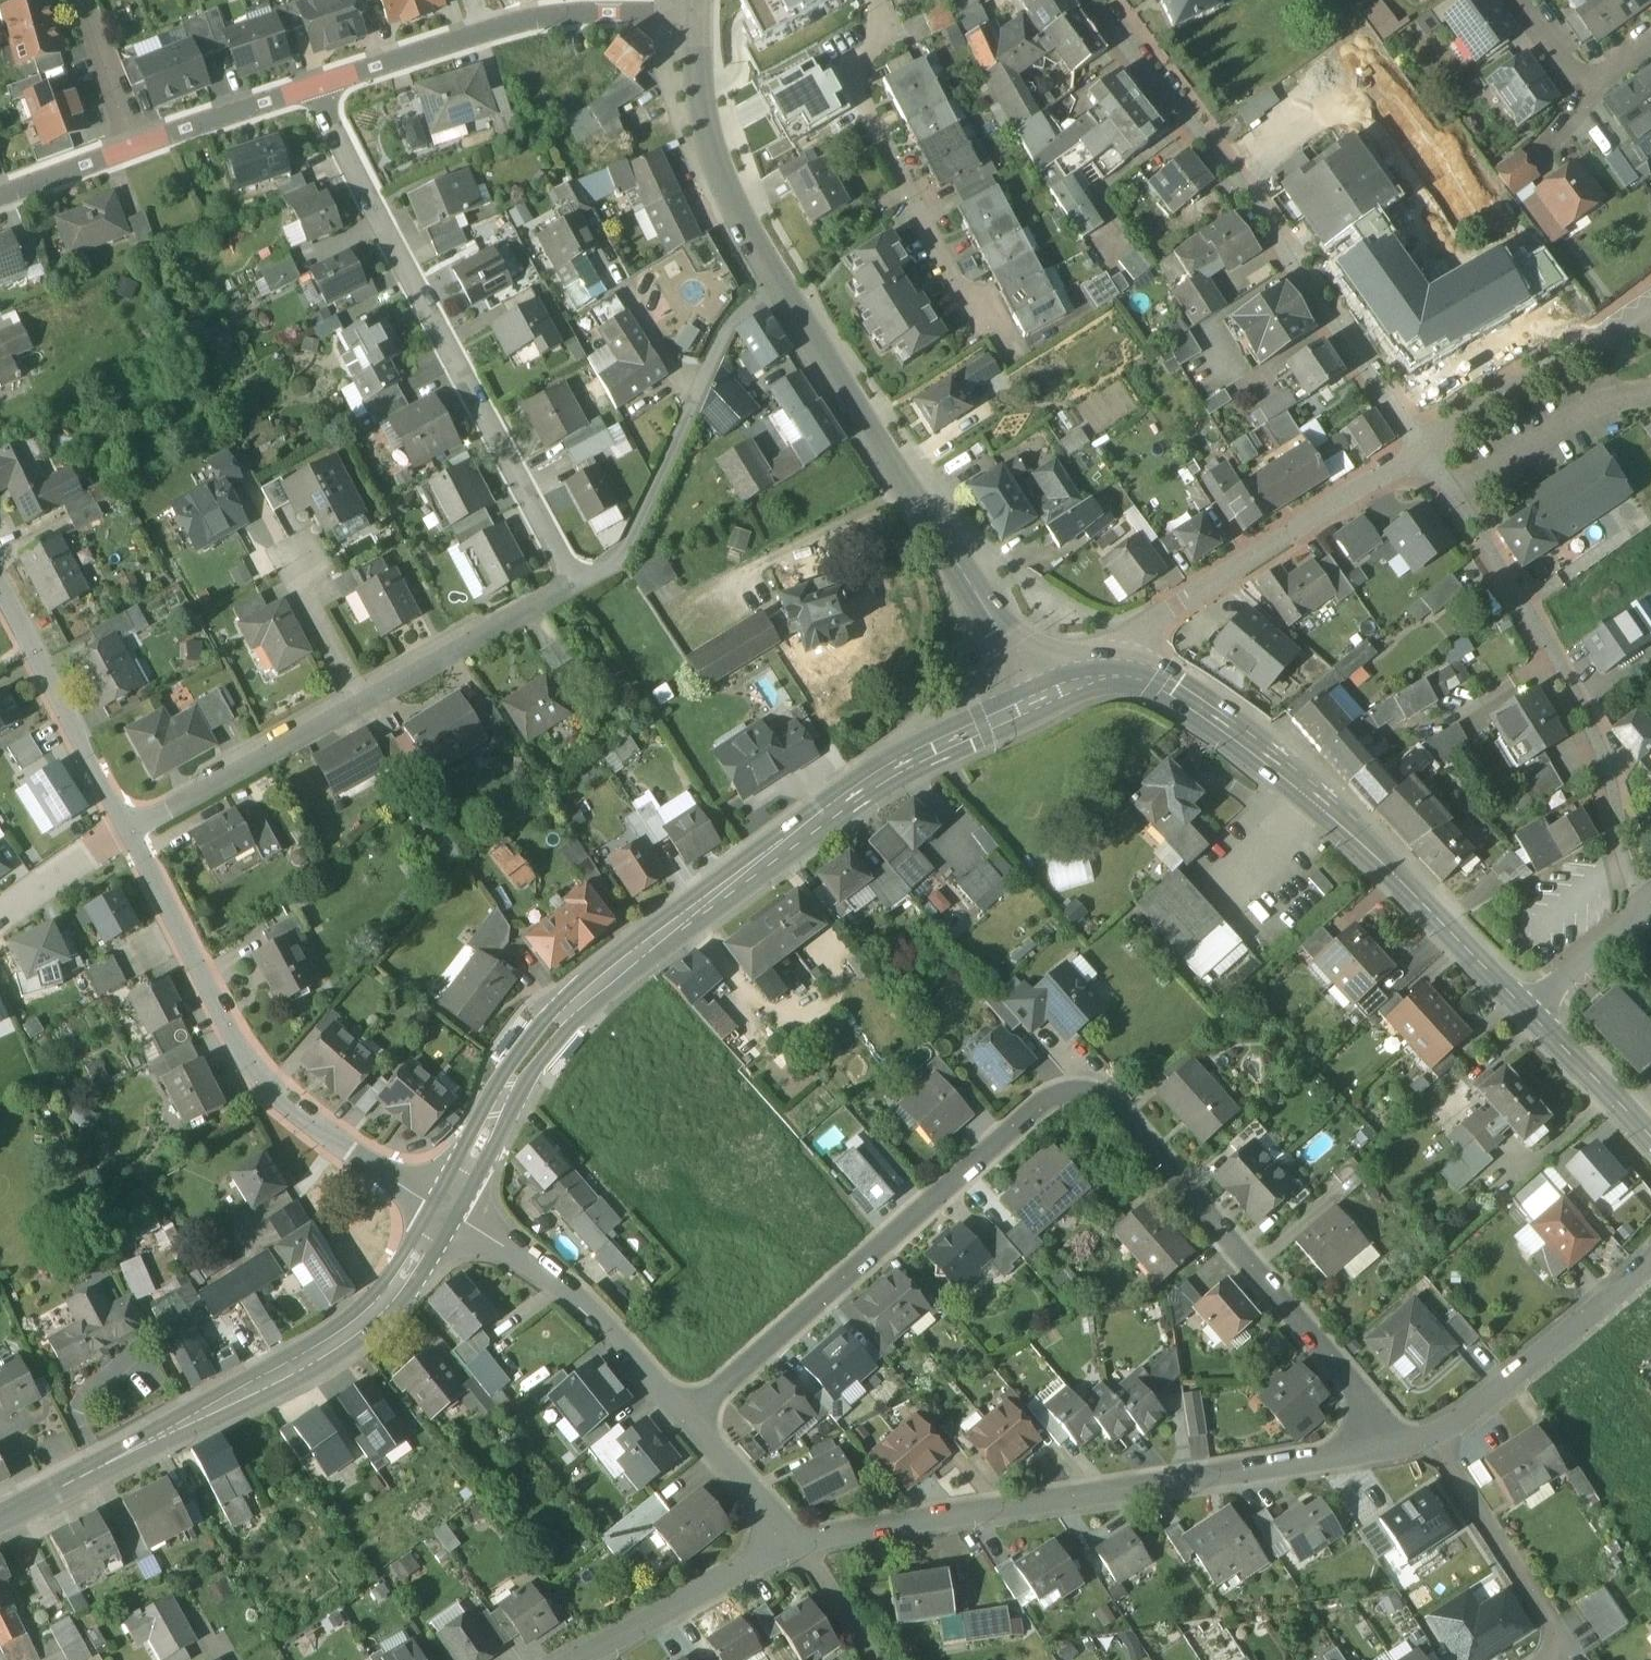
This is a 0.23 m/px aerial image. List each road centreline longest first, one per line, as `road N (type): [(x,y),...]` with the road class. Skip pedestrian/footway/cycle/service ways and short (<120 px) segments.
road 1 (residential): [(688,1417),(1043,1106),(1084,1092),(1109,1100),(1362,1400),(1383,1448)]
road 2 (secondary): [(1039,702),(898,772),(767,856),(598,991),(535,1052),(456,1204)]
road 3 (residential): [(1383,1448),(799,1544)]
road 4 (secondary): [(456,1204),(380,1307),(270,1378),(0,1521)]
road 5 (residential): [(573,585),(316,90)]
road 6 (residential): [(1100,0),(1419,445)]
road 7 (secondary): [(1525,1009),(1228,724),(1164,686),(1120,677)]
road 8 (residential): [(1419,445),(1555,664),(1649,908)]
road 9 (residential): [(456,1204),(339,1149),(265,1087),(126,832)]
road 10 (tertiary): [(1039,702),(1010,632),(779,284)]
road 11 (residential): [(871,0),(884,37),(847,76),(981,333)]
road 12 (residential): [(1419,445),(1144,639),(1120,677)]
road 13 (residential): [(573,585),(620,563),(732,320),(779,284)]
road 14 (residential): [(456,1204),(588,1305),(688,1417)]
road 15 (tertiary): [(779,284),(734,204),(710,133),(698,12)]
road 16 (residential): [(1650,1262),(1435,1443)]
road 17 (residential): [(1650,301),(1419,445)]
road 18 (residential): [(126,832),(362,702)]
road 19 (residential): [(126,832),(0,597)]
road 20 (residential): [(1556,1659),(1569,1652),(1435,1443)]
road 21 (residential): [(799,1544),(572,1659)]
road 22 (residential): [(362,702),(573,585)]
road 23 (residential): [(488,33),(579,15),(698,12)]
road 24 (residential): [(135,148),(316,90)]
road 25 (residential): [(316,90),(488,33)]
road 26 (secondary): [(1650,1138),(1525,1009)]
road 27 (residential): [(362,702),(279,549)]
road 28 (residential): [(688,1417),(799,1544)]
road 29 (residential): [(1525,1009),(1649,908)]
road 30 (residential): [(135,148),(82,0)]
road 31 (residential): [(0,920),(126,832)]
road 32 (residential): [(0,197),(135,148)]
road 33 (residential): [(799,1544),(874,1659)]

